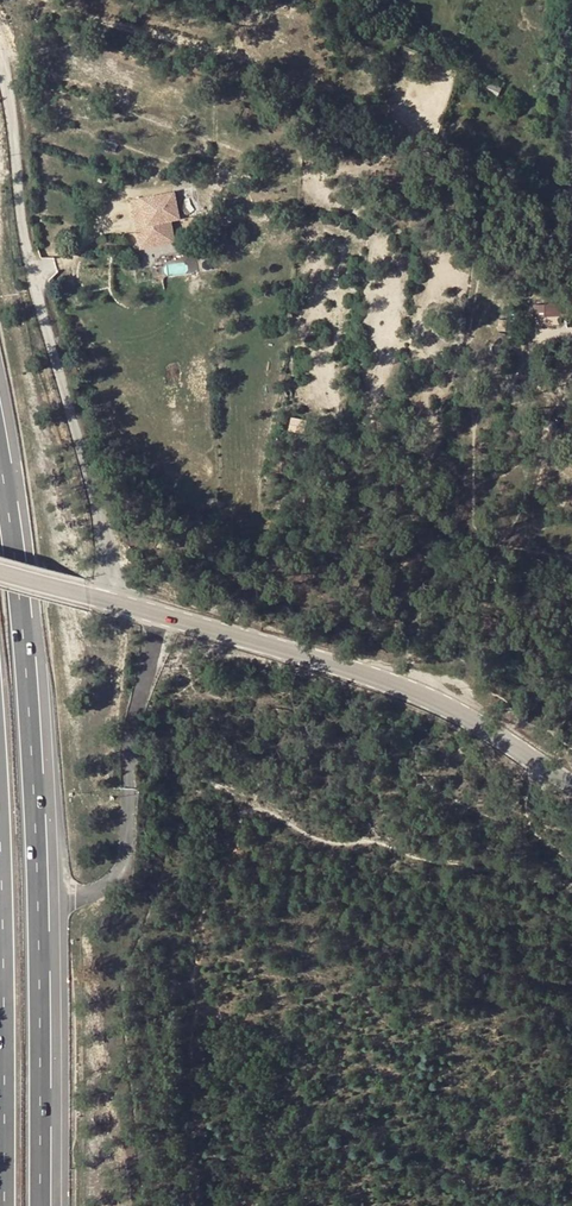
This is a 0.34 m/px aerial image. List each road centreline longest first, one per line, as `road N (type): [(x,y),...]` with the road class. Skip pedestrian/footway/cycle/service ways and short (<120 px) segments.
road 1 (motorway): [(47,1205),(48,961),(31,616),(0,428)]
road 2 (residential): [(108,599),(104,540),(25,244),(0,62)]
road 3 (tertiary): [(571,778),(456,709),(332,661),(108,599)]
road 4 (motorway): [(0,883),(4,1205)]
road 5 (track): [(50,0),(79,15),(221,49)]

